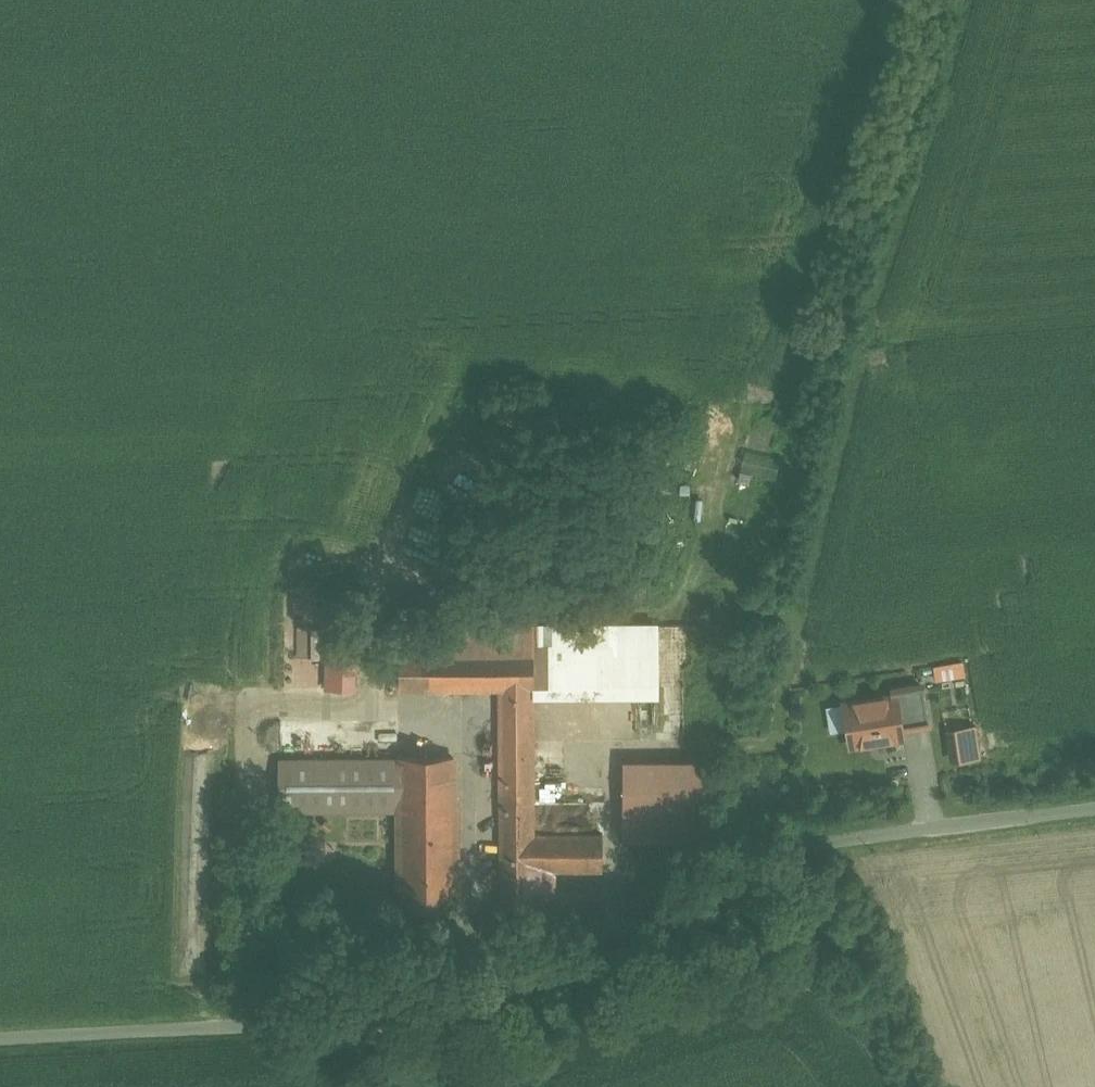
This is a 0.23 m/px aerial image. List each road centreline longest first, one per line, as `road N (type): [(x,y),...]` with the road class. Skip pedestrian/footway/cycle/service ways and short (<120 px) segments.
road 1 (residential): [(0,1040),(374,1026),(675,944),(868,800),(1094,779)]

